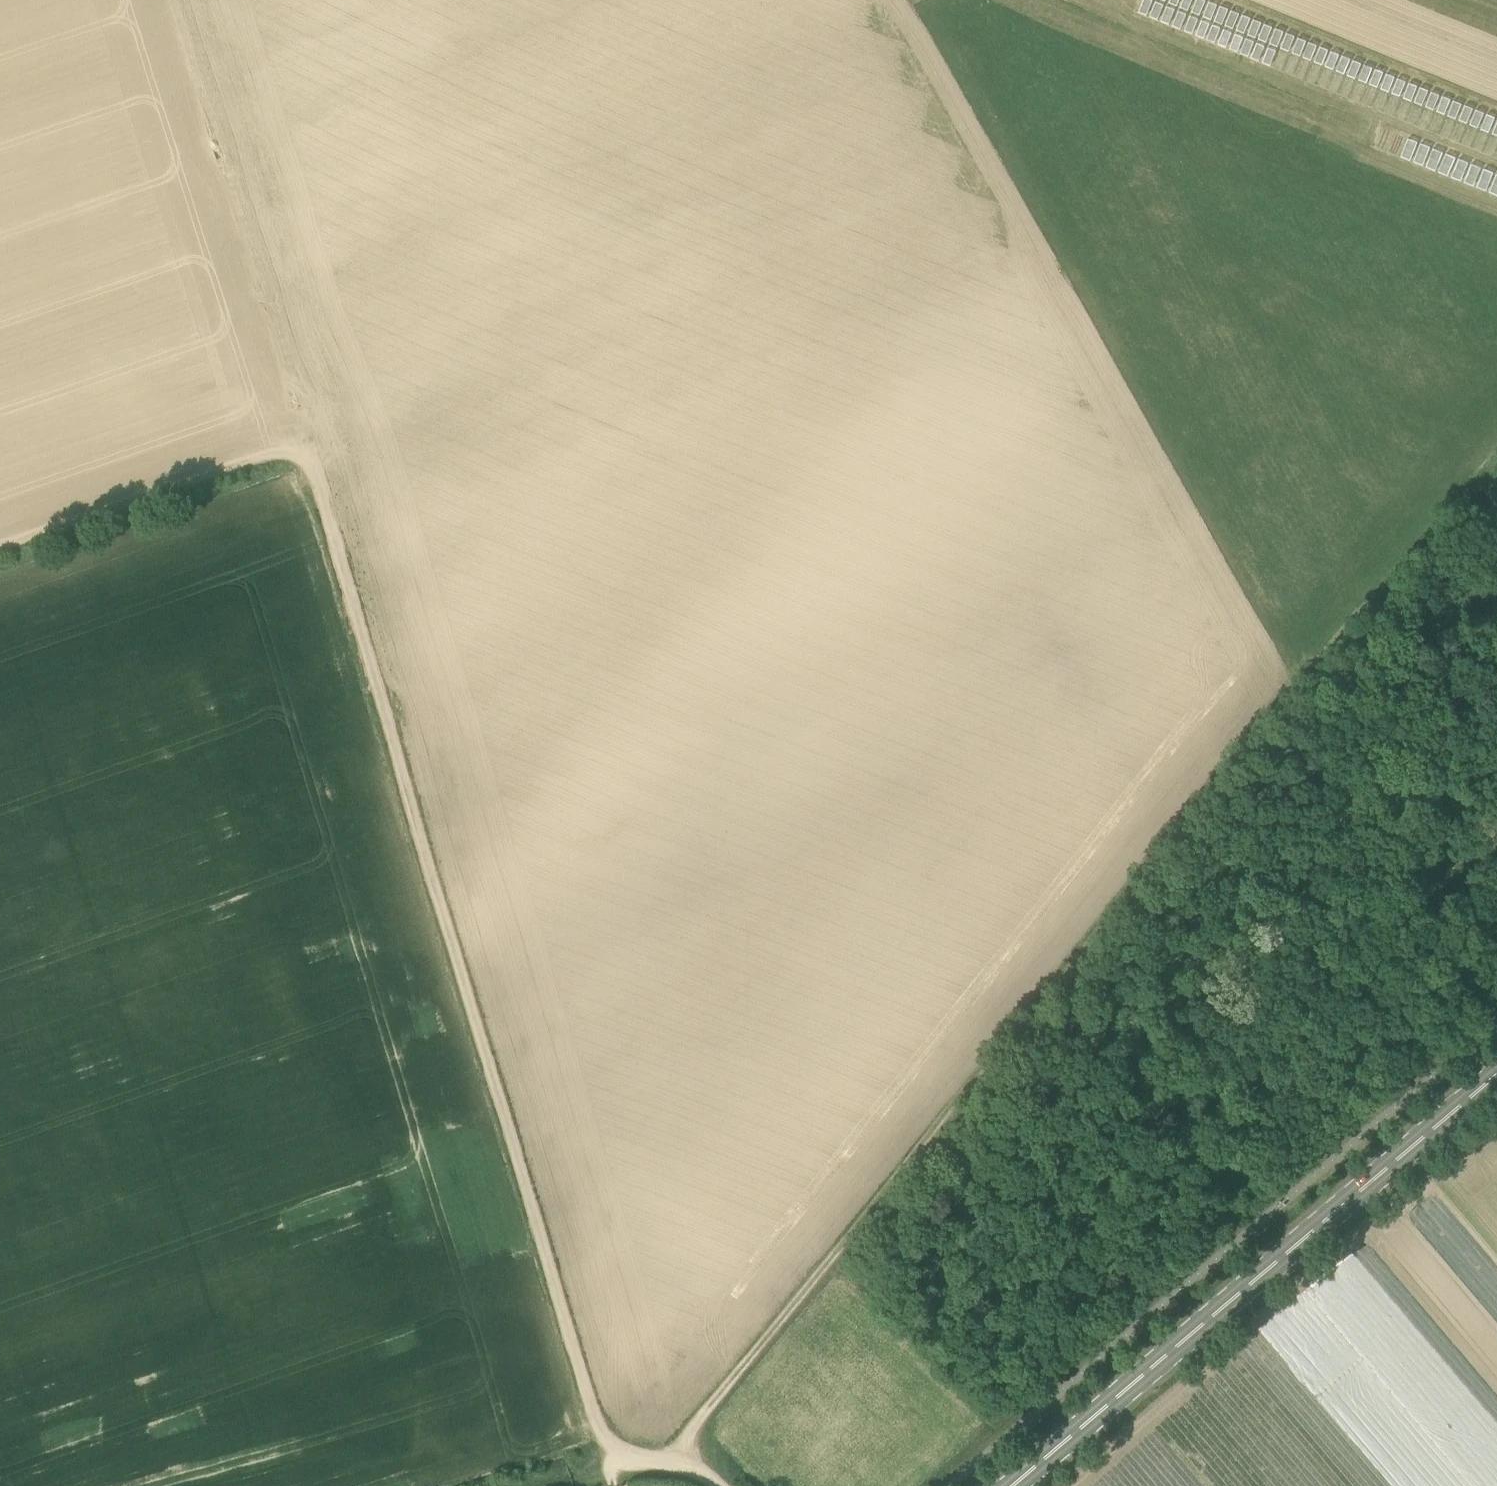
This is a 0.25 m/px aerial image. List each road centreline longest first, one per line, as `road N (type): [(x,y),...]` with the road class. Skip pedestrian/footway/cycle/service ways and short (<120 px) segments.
road 1 (track): [(721,1485),(680,1466),(624,1456),(598,1428),(299,456),(266,454),(0,544)]
road 2 (track): [(680,1466),(697,1421),(1444,519)]
road 3 (primary): [(1014,1485),(1496,1076)]

